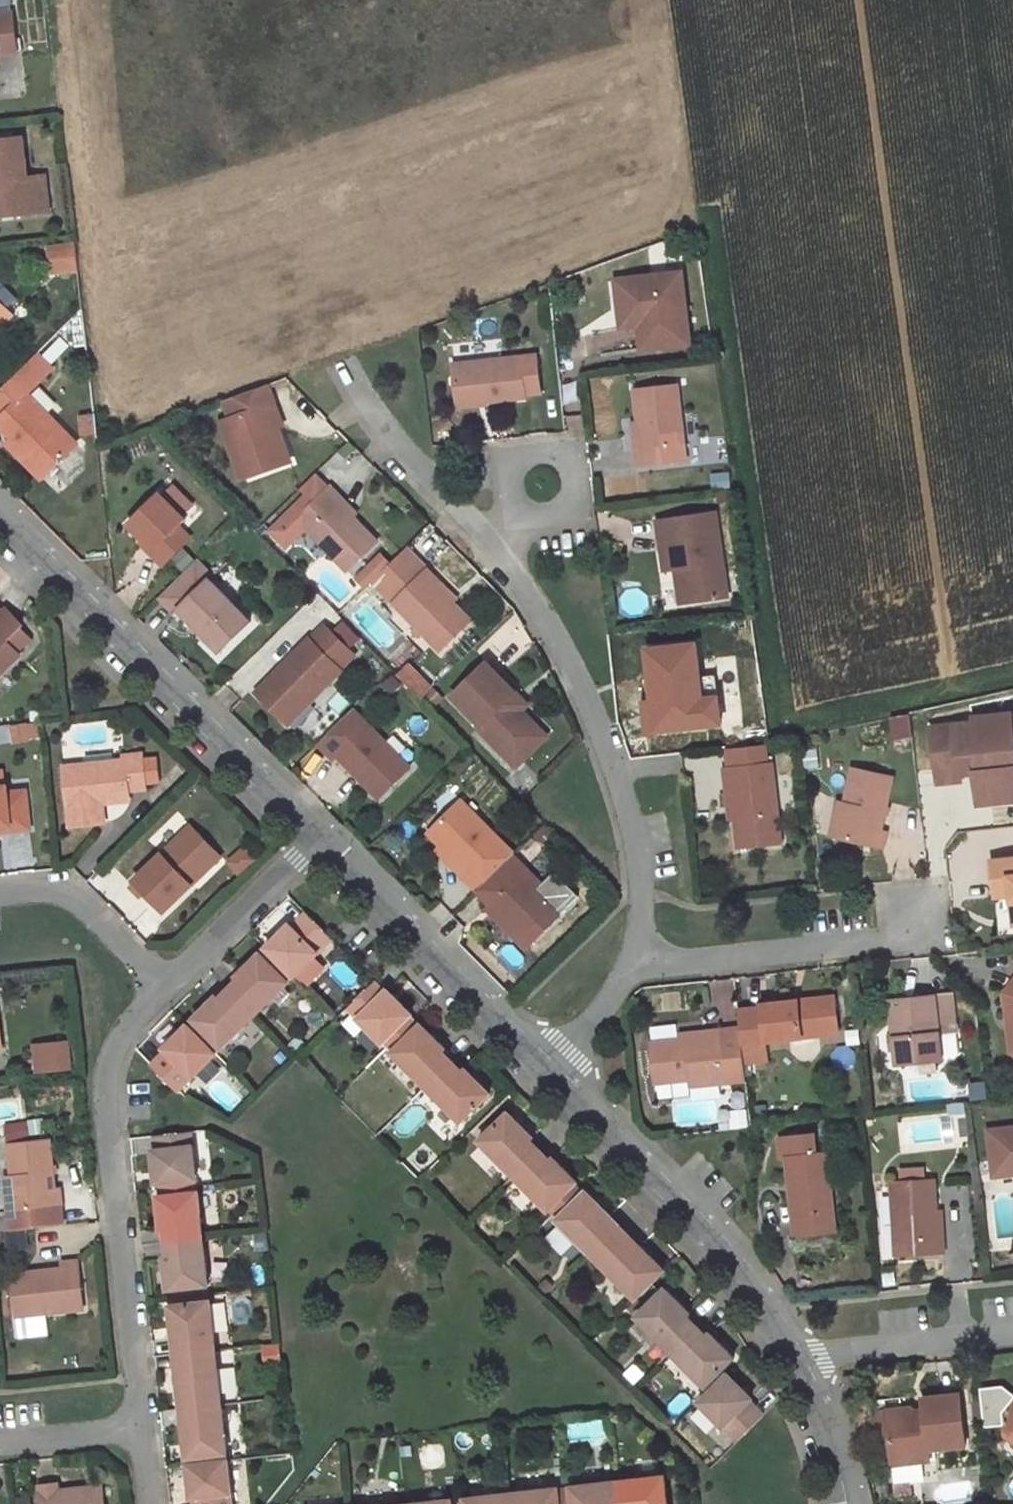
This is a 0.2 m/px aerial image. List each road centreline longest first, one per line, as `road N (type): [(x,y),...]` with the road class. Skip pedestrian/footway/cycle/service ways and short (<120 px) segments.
road 1 (residential): [(347,369),(554,628),(614,769),(643,953)]
road 2 (residential): [(0,513),(322,837)]
road 3 (residential): [(164,990),(121,1039),(108,1098),(141,1426)]
road 4 (residential): [(553,1073),(699,1221),(771,1308),(798,1358)]
road 5 (residential): [(322,837),(553,1073)]
road 6 (residential): [(948,930),(666,964),(643,953)]
road 7 (residential): [(322,837),(164,990)]
road 8 (residential): [(1012,1334),(798,1358)]
road 9 (residential): [(0,892),(63,892),(164,990)]
road 10 (residential): [(798,1358),(831,1423),(845,1503)]
road 11 (residential): [(643,953),(553,1073)]
road 12 (residential): [(0,1442),(141,1426)]

